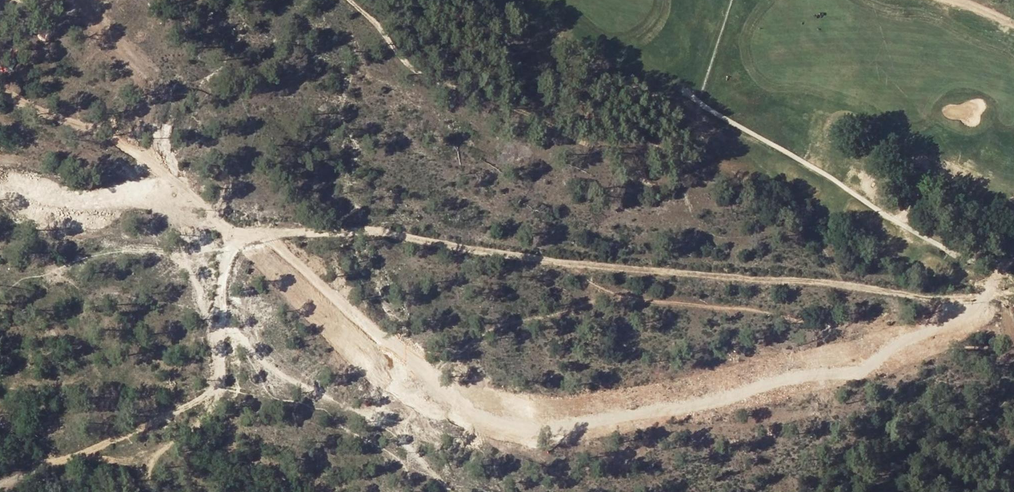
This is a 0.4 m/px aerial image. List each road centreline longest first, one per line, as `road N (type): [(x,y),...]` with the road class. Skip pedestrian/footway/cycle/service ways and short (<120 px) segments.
road 1 (track): [(1013,291),(972,296),(646,270),(497,252),(404,230),(263,231),(192,196),(129,143),(0,94)]
road 2 (track): [(263,231),(432,386),(492,422),(538,430),(739,395),(795,376),(851,374),(981,313),(982,295)]
road 3 (track): [(49,195),(113,201),(183,188)]

